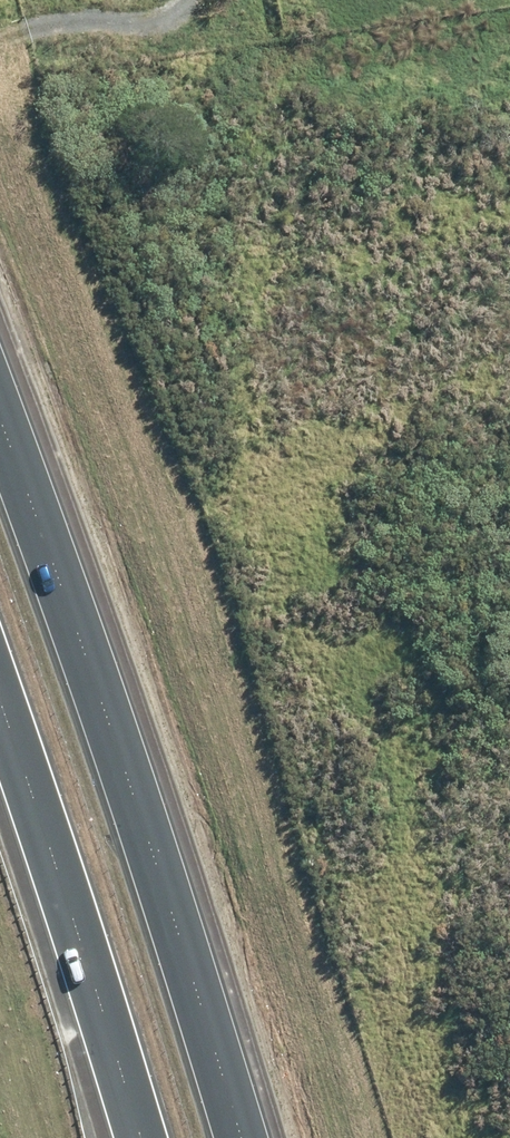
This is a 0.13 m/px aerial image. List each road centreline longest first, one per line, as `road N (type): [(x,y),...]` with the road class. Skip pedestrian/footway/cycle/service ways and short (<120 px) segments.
road 1 (motorway): [(0,424),(132,789),(240,1137)]
road 2 (motorway): [(142,1137),(0,713)]
road 3 (track): [(0,43),(55,28),(134,28),(172,14),(179,0)]

